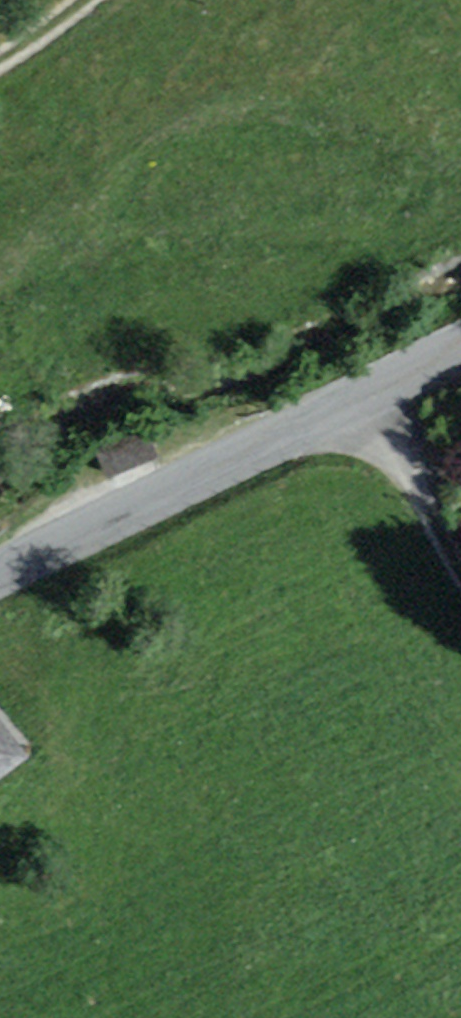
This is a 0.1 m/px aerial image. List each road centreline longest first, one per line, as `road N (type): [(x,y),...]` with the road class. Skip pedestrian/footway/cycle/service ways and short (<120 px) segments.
road 1 (residential): [(0,575),(460,356)]
road 2 (track): [(367,404),(460,582)]

